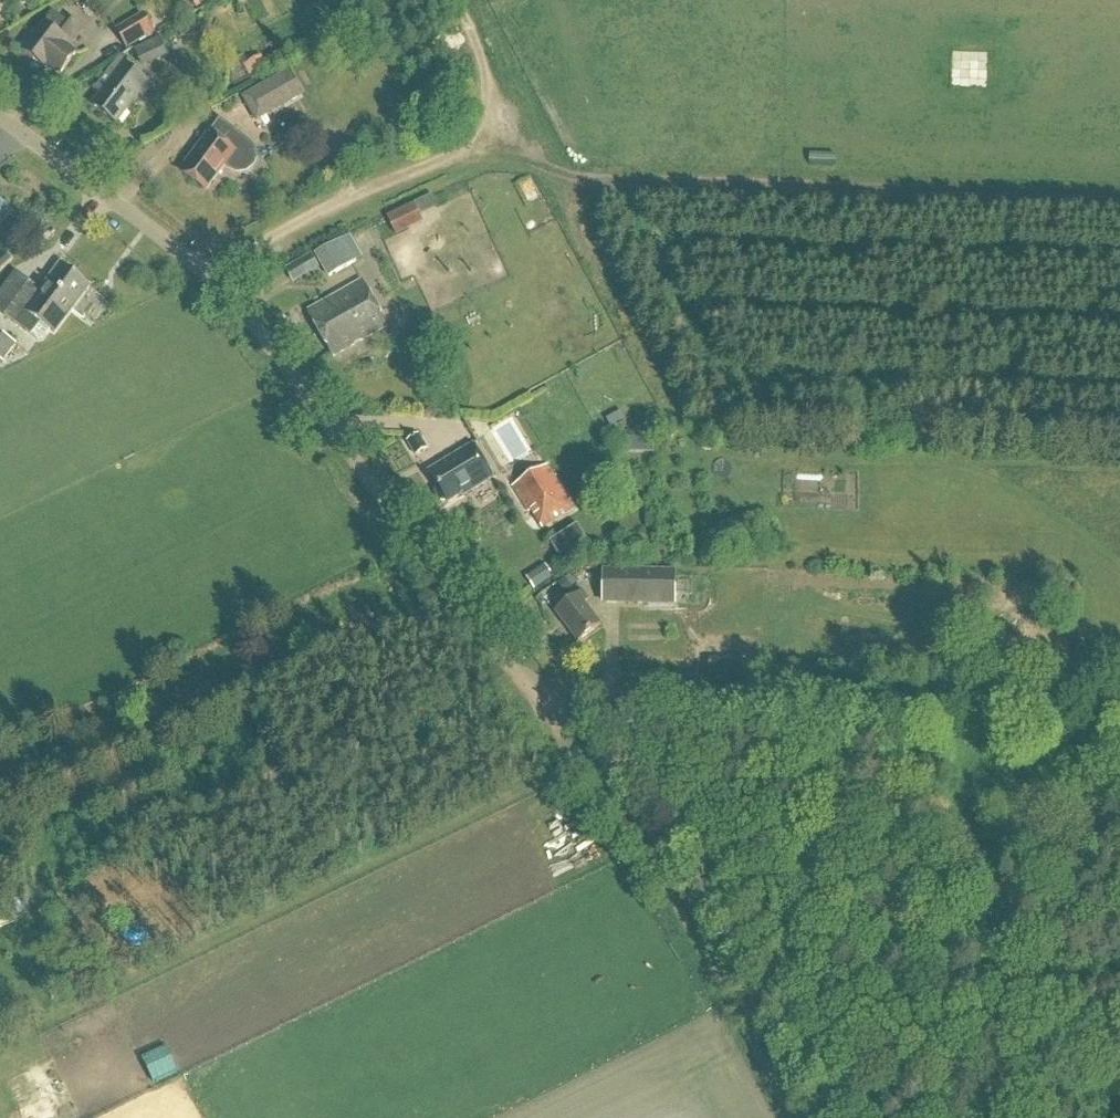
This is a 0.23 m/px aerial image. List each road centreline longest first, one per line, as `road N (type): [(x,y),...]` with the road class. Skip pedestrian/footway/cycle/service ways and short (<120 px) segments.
road 1 (residential): [(514,671),(210,277),(0,120)]
road 2 (track): [(530,692),(1119,713)]
road 3 (track): [(530,692),(652,865),(794,1117)]
road 4 (track): [(451,0),(485,75),(483,125),(467,150),(306,223),(210,277)]

